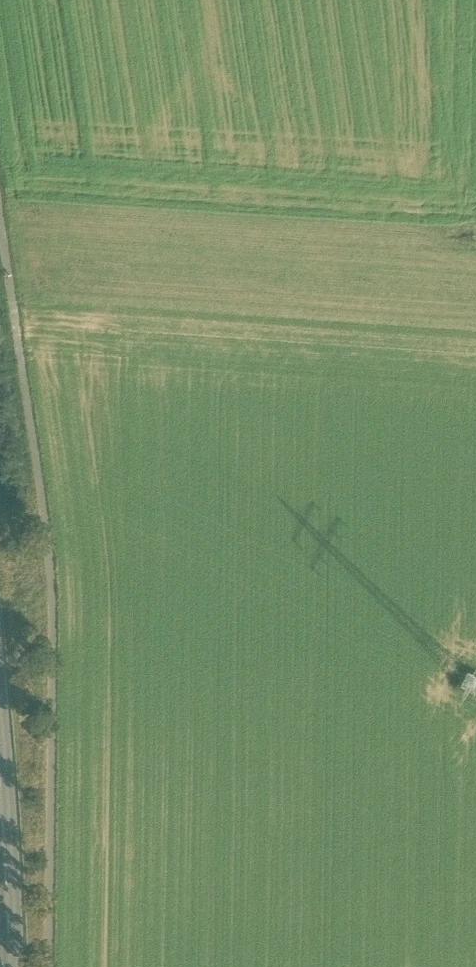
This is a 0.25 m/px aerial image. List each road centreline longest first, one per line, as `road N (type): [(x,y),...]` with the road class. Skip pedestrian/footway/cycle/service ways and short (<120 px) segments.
road 1 (primary): [(9,966),(0,792)]

